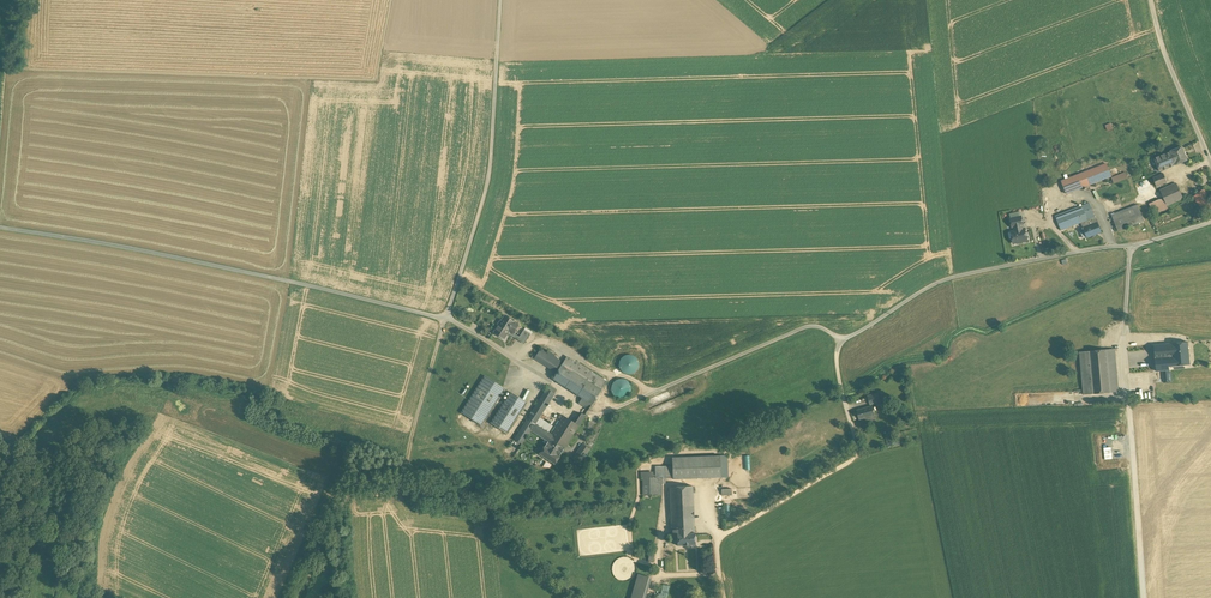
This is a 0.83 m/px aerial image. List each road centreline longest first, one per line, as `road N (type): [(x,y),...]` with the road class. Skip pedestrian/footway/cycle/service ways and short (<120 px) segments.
road 1 (track): [(0,226),(228,268),(446,319)]
road 2 (unclassified): [(838,338),(953,278),(1131,247),(1210,222)]
road 3 (track): [(1131,247),(1125,330),(1143,597)]
road 4 (track): [(446,319),(398,484),(347,496),(298,597)]
road 5 (unclassified): [(446,319),(490,178),(502,0)]
road 6 (unclassified): [(838,338),(853,458),(719,537),(719,572)]
road 7 (unclassified): [(1150,0),(1160,50),(1210,165)]

